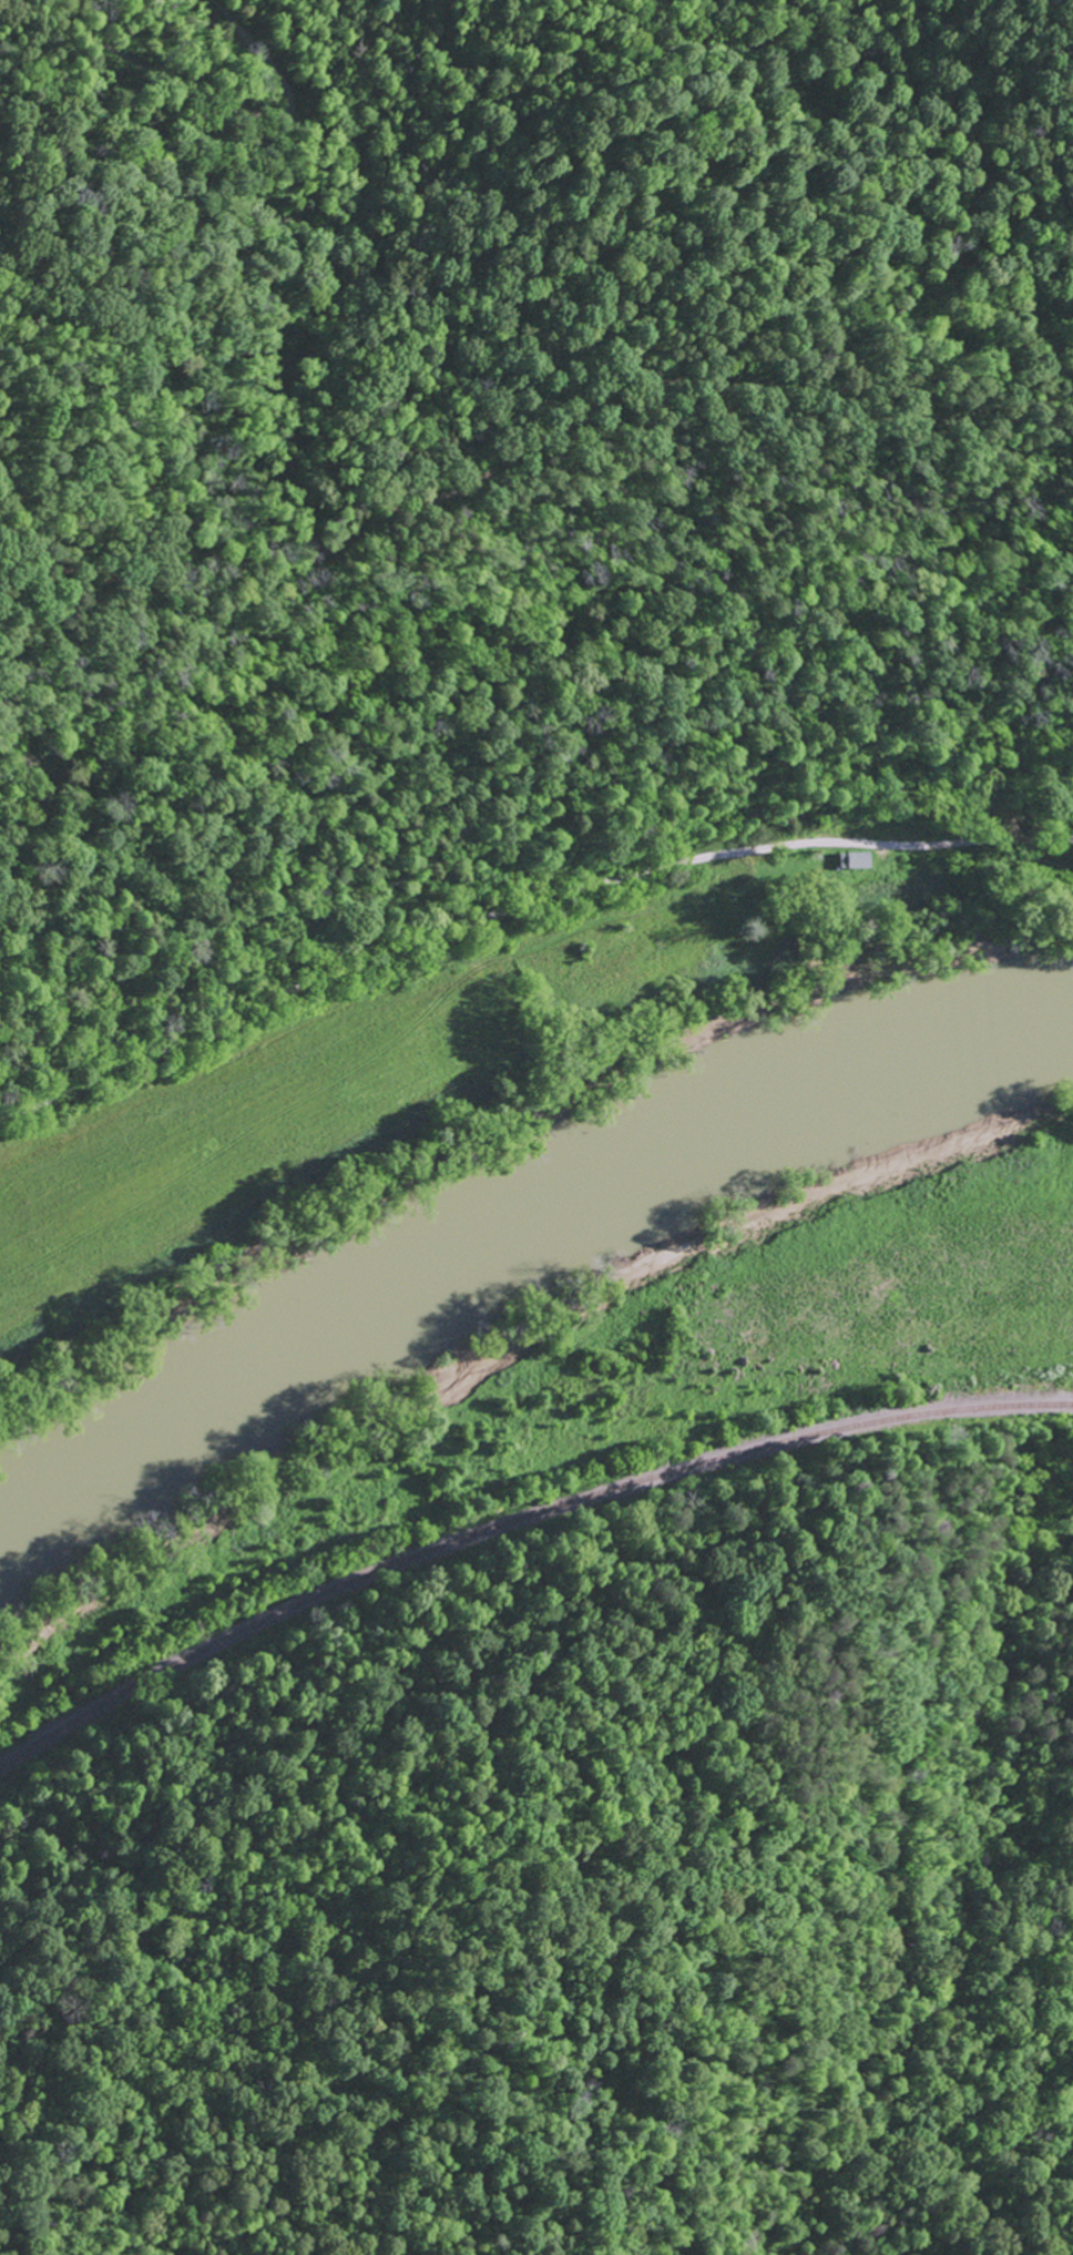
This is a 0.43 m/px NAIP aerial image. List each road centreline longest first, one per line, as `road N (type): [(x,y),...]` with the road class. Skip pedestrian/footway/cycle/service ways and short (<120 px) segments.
road 1 (residential): [(0,1115),(114,1063),(205,1035),(296,987),(519,905),(776,845),(1072,838)]

